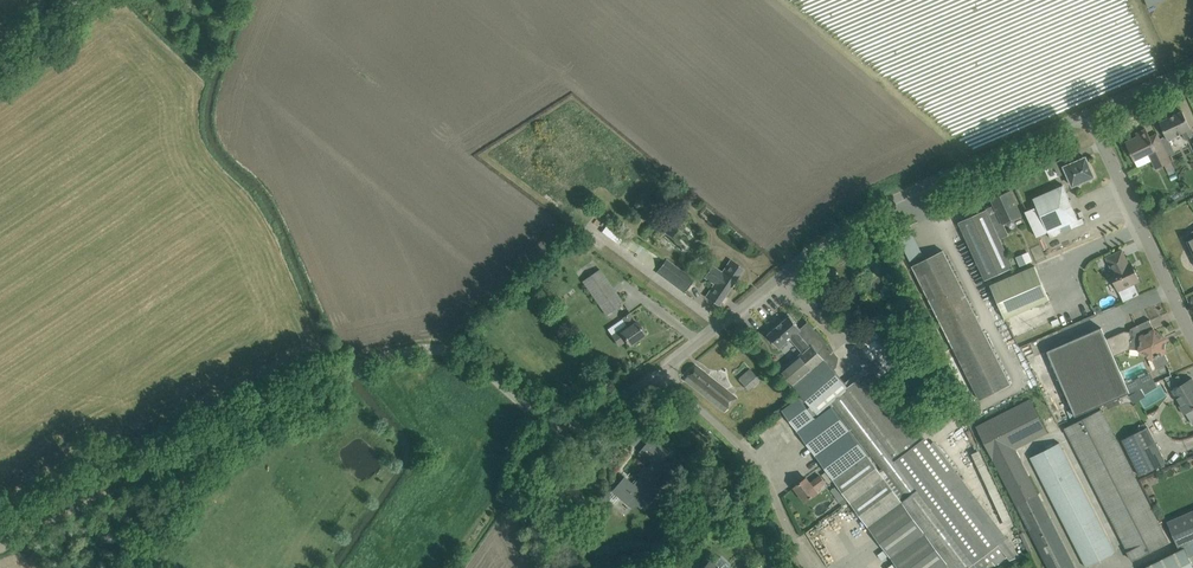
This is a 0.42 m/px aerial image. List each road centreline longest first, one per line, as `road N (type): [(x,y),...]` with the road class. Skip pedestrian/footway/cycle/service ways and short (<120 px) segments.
road 1 (unclassified): [(0,552),(358,368),(411,353),(465,355),(549,420),(582,423),(665,368)]
road 2 (unclassified): [(665,368),(855,219),(1084,112)]
road 3 (unclassified): [(807,567),(780,489),(665,368)]
road 4 (unclassified): [(1192,325),(1084,112)]
road 5 (track): [(127,567),(186,477),(188,458)]

